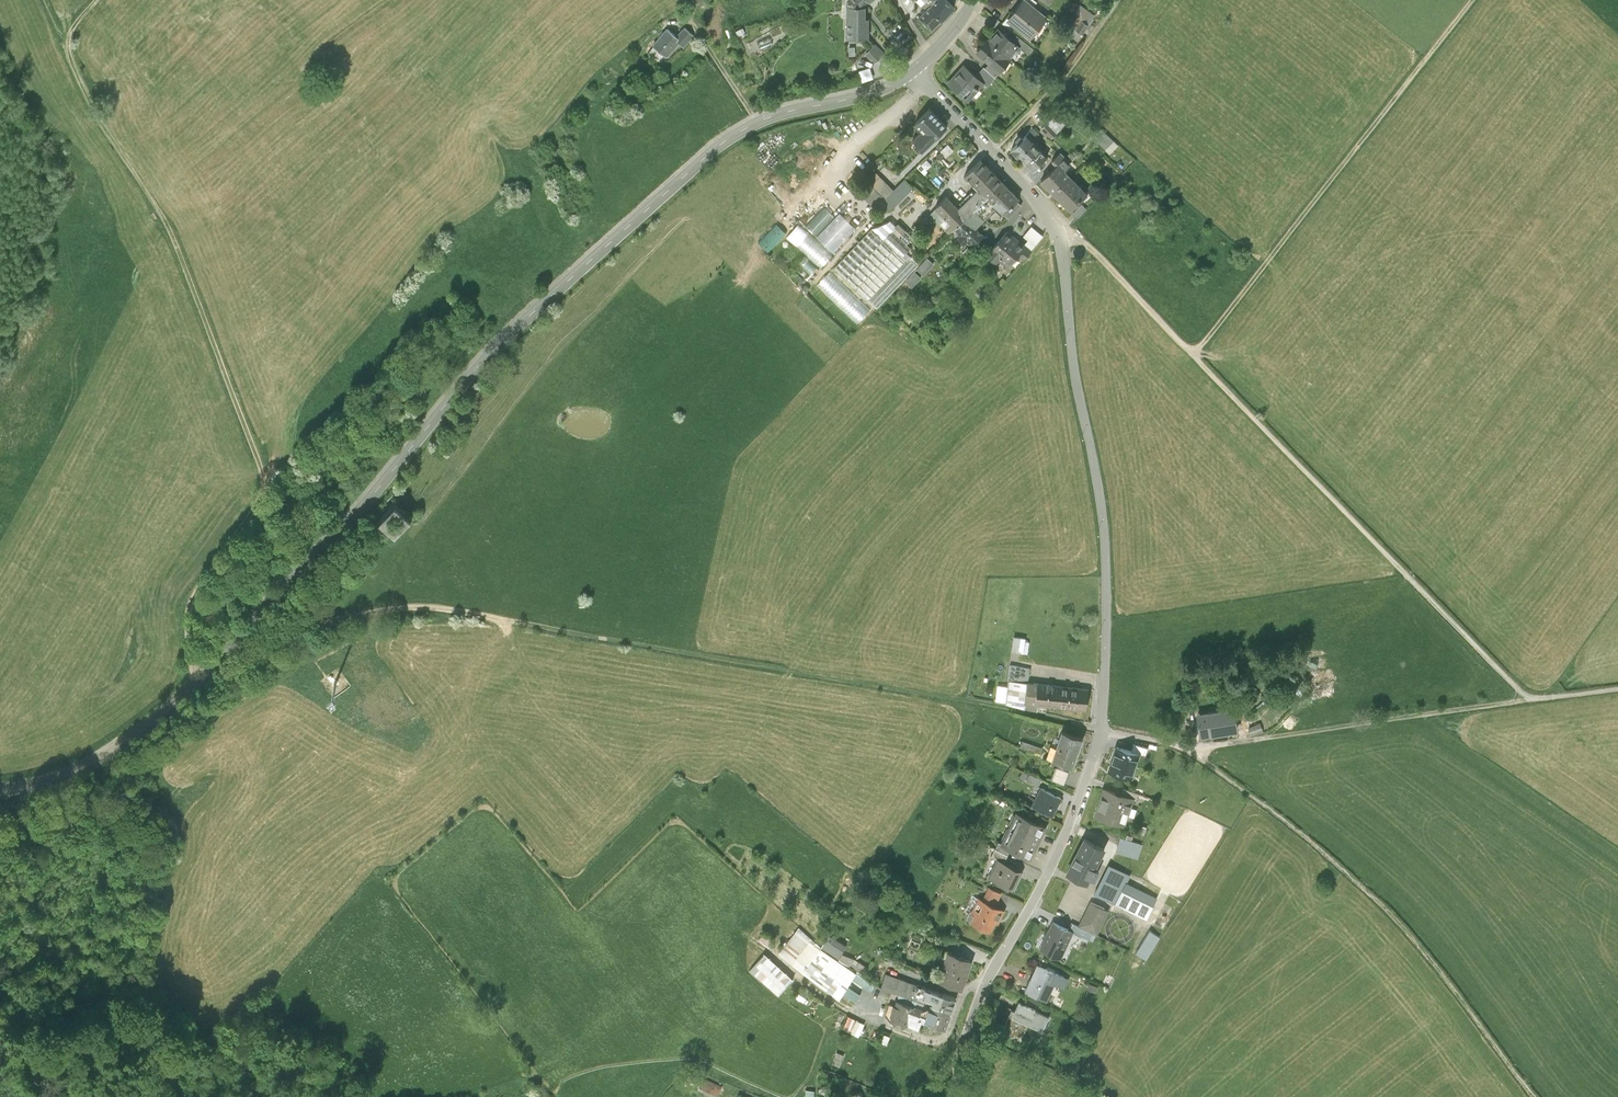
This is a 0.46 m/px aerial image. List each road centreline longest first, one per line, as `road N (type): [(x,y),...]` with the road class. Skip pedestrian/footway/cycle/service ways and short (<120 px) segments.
road 1 (track): [(66,41),(263,466),(263,493),(191,608),(190,640),(204,687),(243,677),(328,623),(397,607),(439,608),(1102,731)]
road 2 (tertiary): [(0,796),(91,780),(180,713),(423,437),(563,291),(727,138),(789,110),(864,96),(913,71)]
road 3 (unclassified): [(1102,731),(1105,505),(1073,338),(1068,246),(1038,197),(913,71)]
road 4 (track): [(1064,234),(1095,247),(1528,695)]
road 5 (track): [(1195,748),(1395,920),(1533,1096)]
road 6 (track): [(1465,0),(1189,345)]
road 7 (residential): [(948,1096),(983,990),(1067,828),(1102,731)]
road 8 (track): [(1195,748),(1528,695)]

